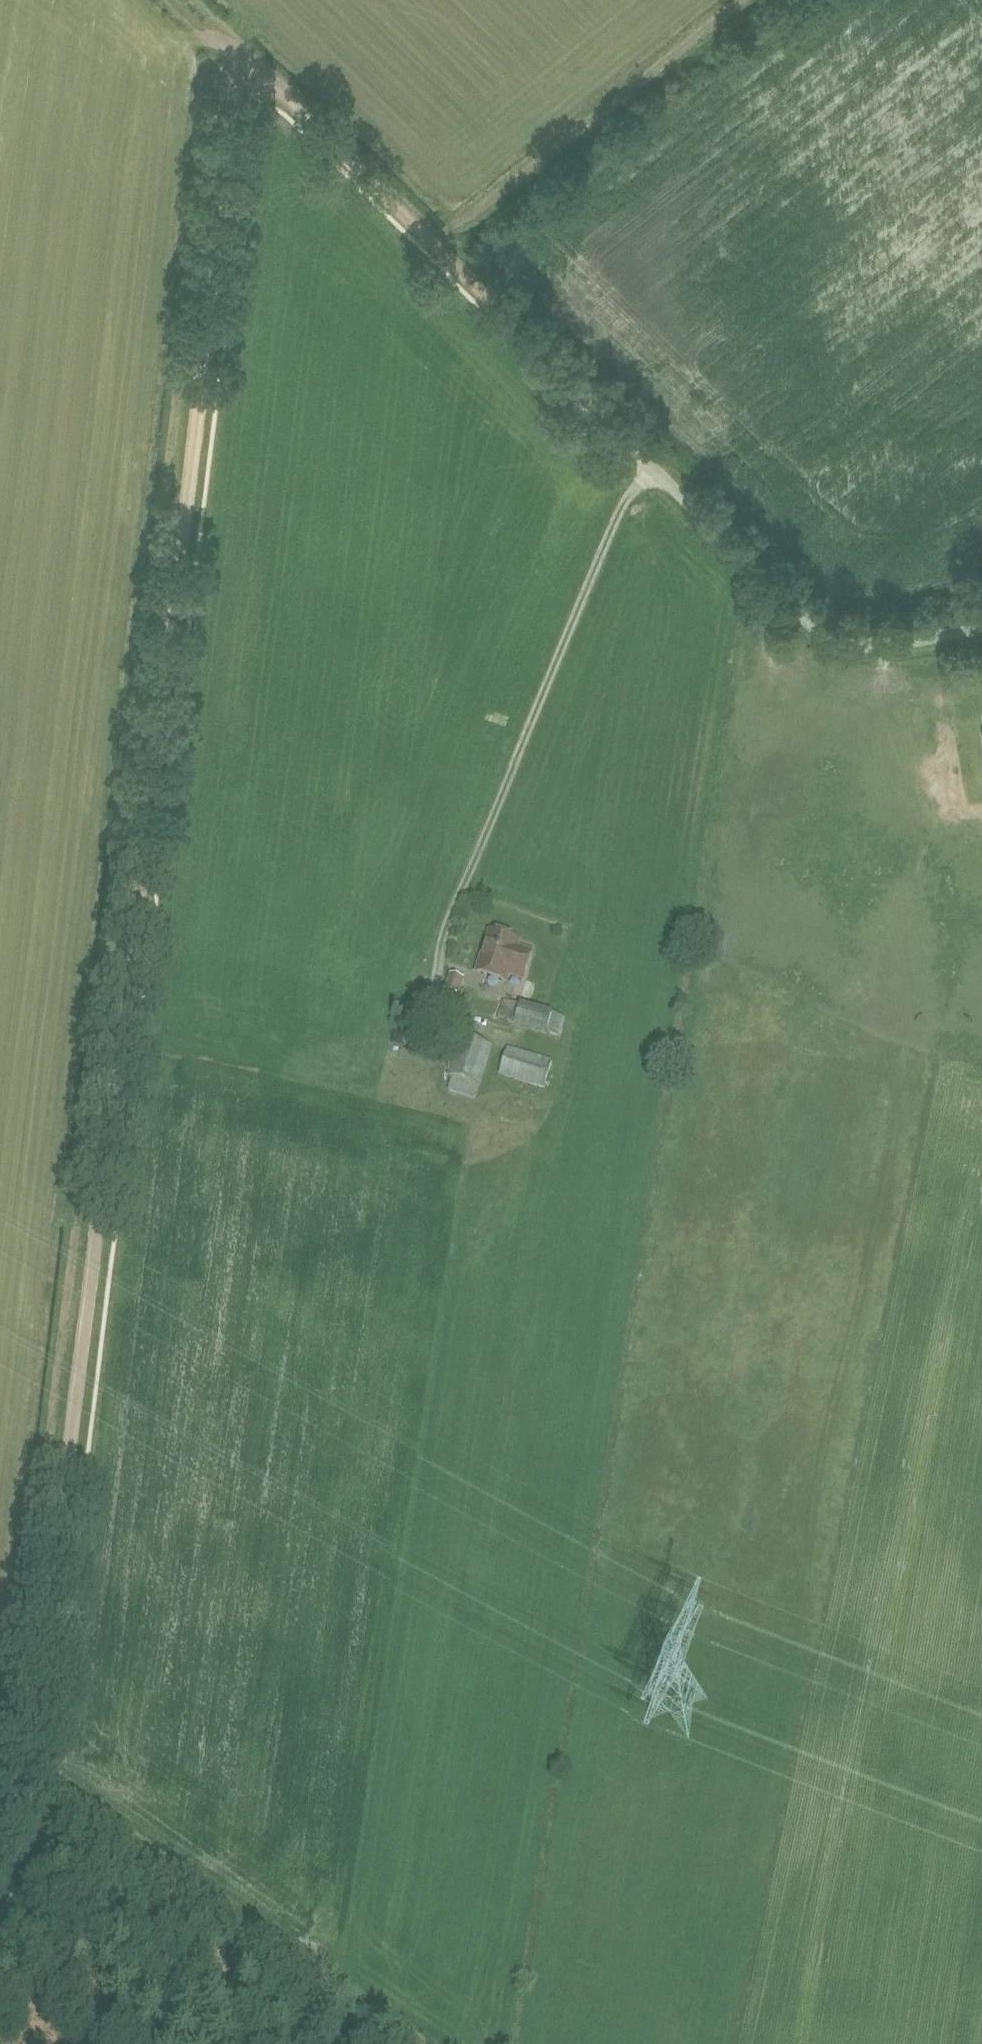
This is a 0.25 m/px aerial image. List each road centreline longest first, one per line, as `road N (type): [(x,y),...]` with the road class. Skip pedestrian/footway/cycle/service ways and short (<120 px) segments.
road 1 (track): [(434,243),(278,92),(256,85),(239,98),(30,1759)]
road 2 (track): [(451,924),(623,502),(657,469)]
road 3 (unclassified): [(981,631),(894,645),(839,643),(816,631),(657,469)]
road 4 (track): [(657,469),(434,243)]

